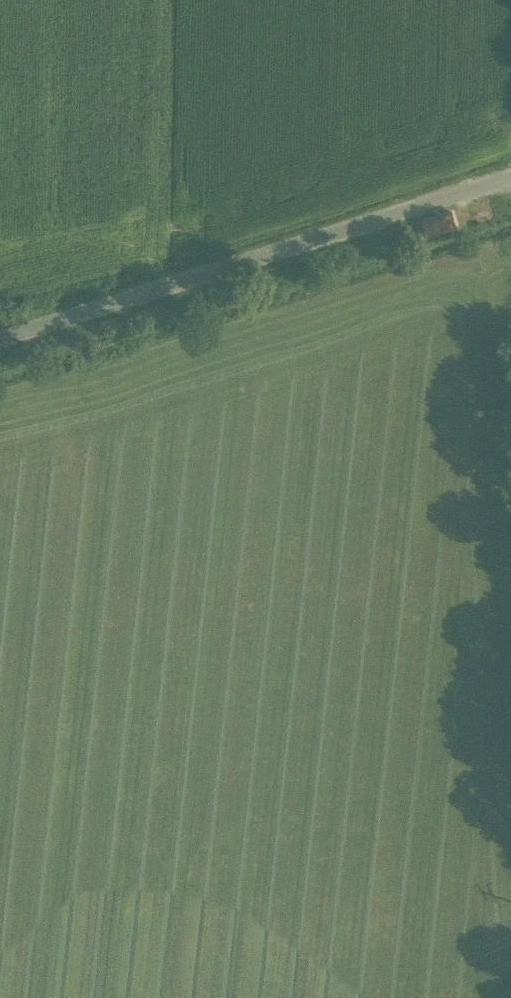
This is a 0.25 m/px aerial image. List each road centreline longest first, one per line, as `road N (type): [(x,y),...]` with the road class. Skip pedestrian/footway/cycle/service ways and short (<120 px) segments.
road 1 (unclassified): [(0,337),(510,179)]

